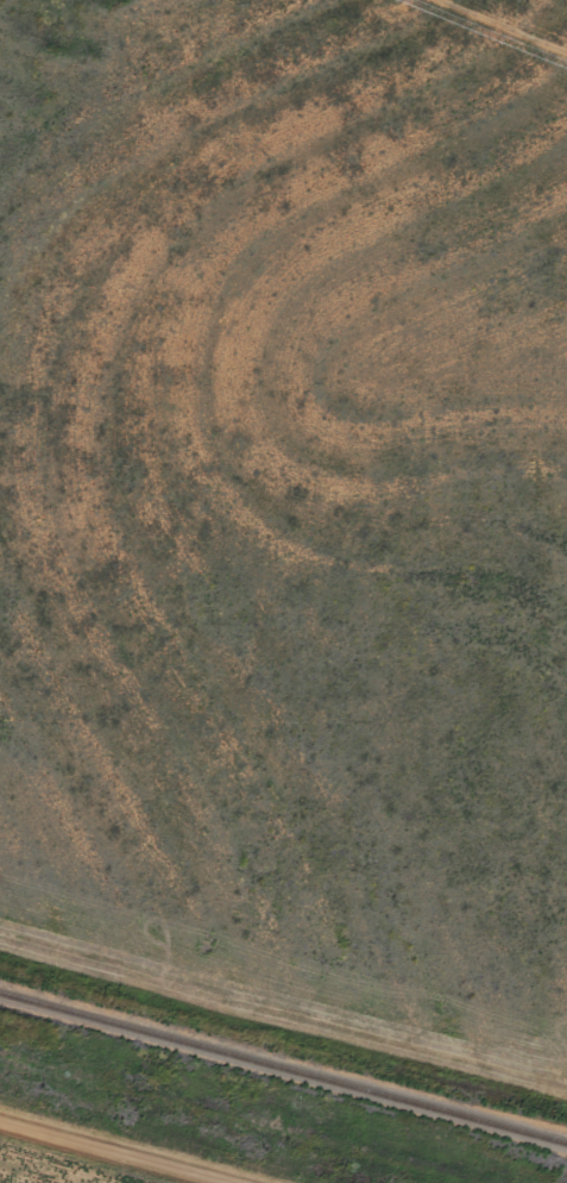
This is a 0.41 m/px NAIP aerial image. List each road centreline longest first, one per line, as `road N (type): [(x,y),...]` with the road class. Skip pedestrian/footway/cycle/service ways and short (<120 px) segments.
road 1 (residential): [(236,1182),(0,1121)]

